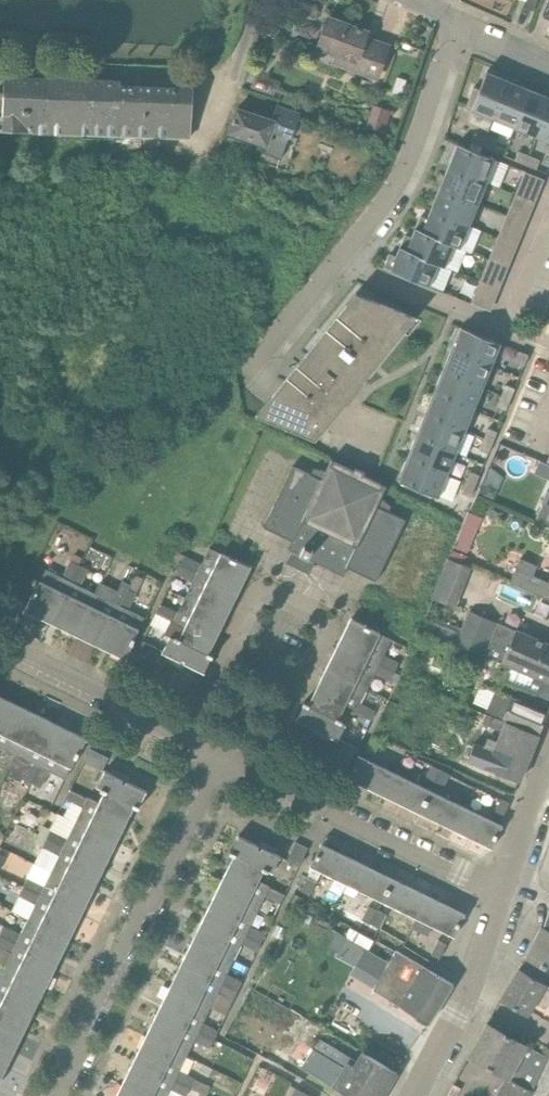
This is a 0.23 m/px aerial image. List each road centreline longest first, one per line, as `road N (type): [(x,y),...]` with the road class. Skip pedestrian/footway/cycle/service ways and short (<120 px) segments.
road 1 (residential): [(184,735),(258,589),(323,615),(327,632),(263,773)]
road 2 (residential): [(53,1095),(223,753)]
road 3 (residential): [(503,894),(263,773)]
road 4 (residential): [(342,264),(421,134),(453,22)]
road 5 (residential): [(368,430),(264,376),(342,264)]
road 6 (residential): [(409,1095),(473,974),(503,894)]
road 7 (residential): [(184,735),(19,656)]
road 8 (residential): [(342,264),(493,329)]
road 9 (residential): [(493,329),(548,182)]
road 10 (residential): [(503,894),(548,751)]

